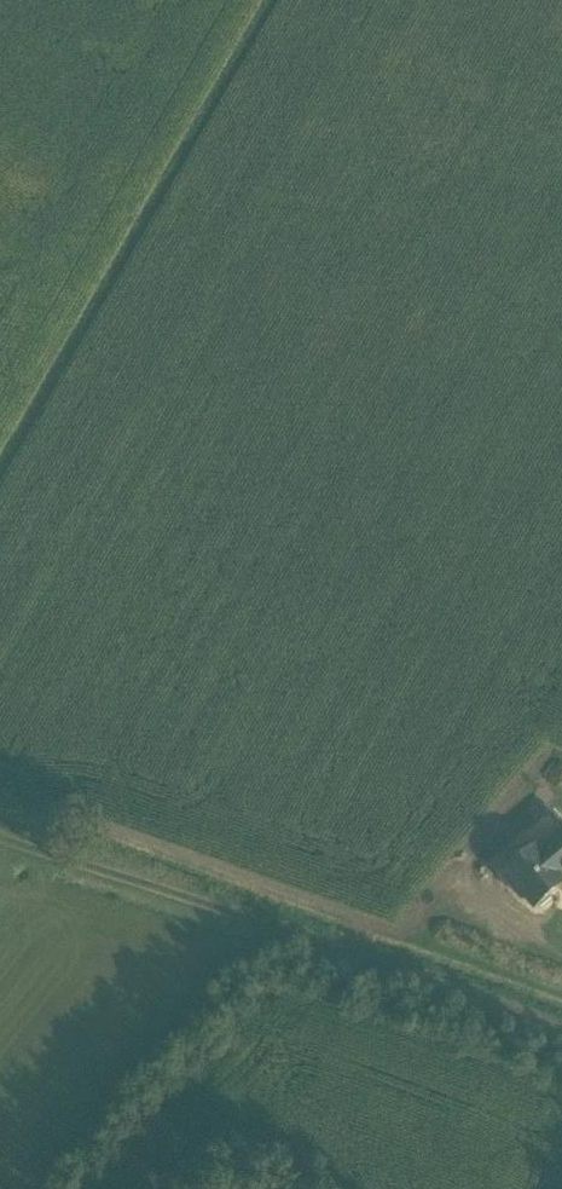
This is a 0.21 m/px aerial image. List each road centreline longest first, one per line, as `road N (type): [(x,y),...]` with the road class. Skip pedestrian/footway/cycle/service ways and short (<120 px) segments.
road 1 (track): [(0,842),(189,896),(561,1030)]

